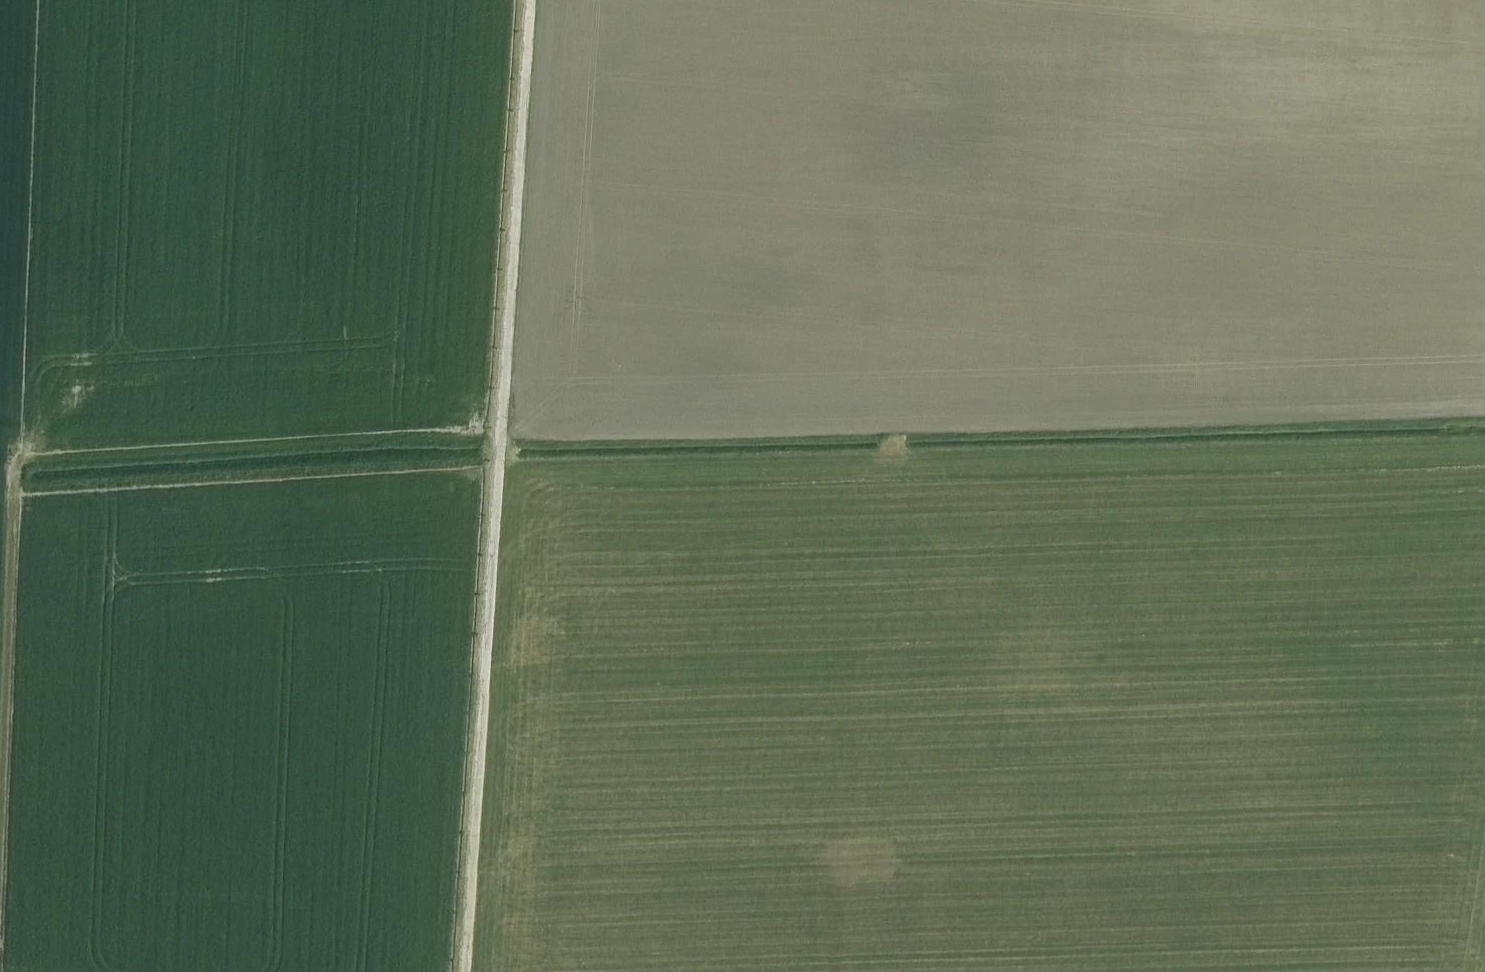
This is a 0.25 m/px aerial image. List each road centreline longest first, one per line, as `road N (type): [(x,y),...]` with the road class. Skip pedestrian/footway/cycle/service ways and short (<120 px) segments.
road 1 (track): [(464,971),(529,0)]

